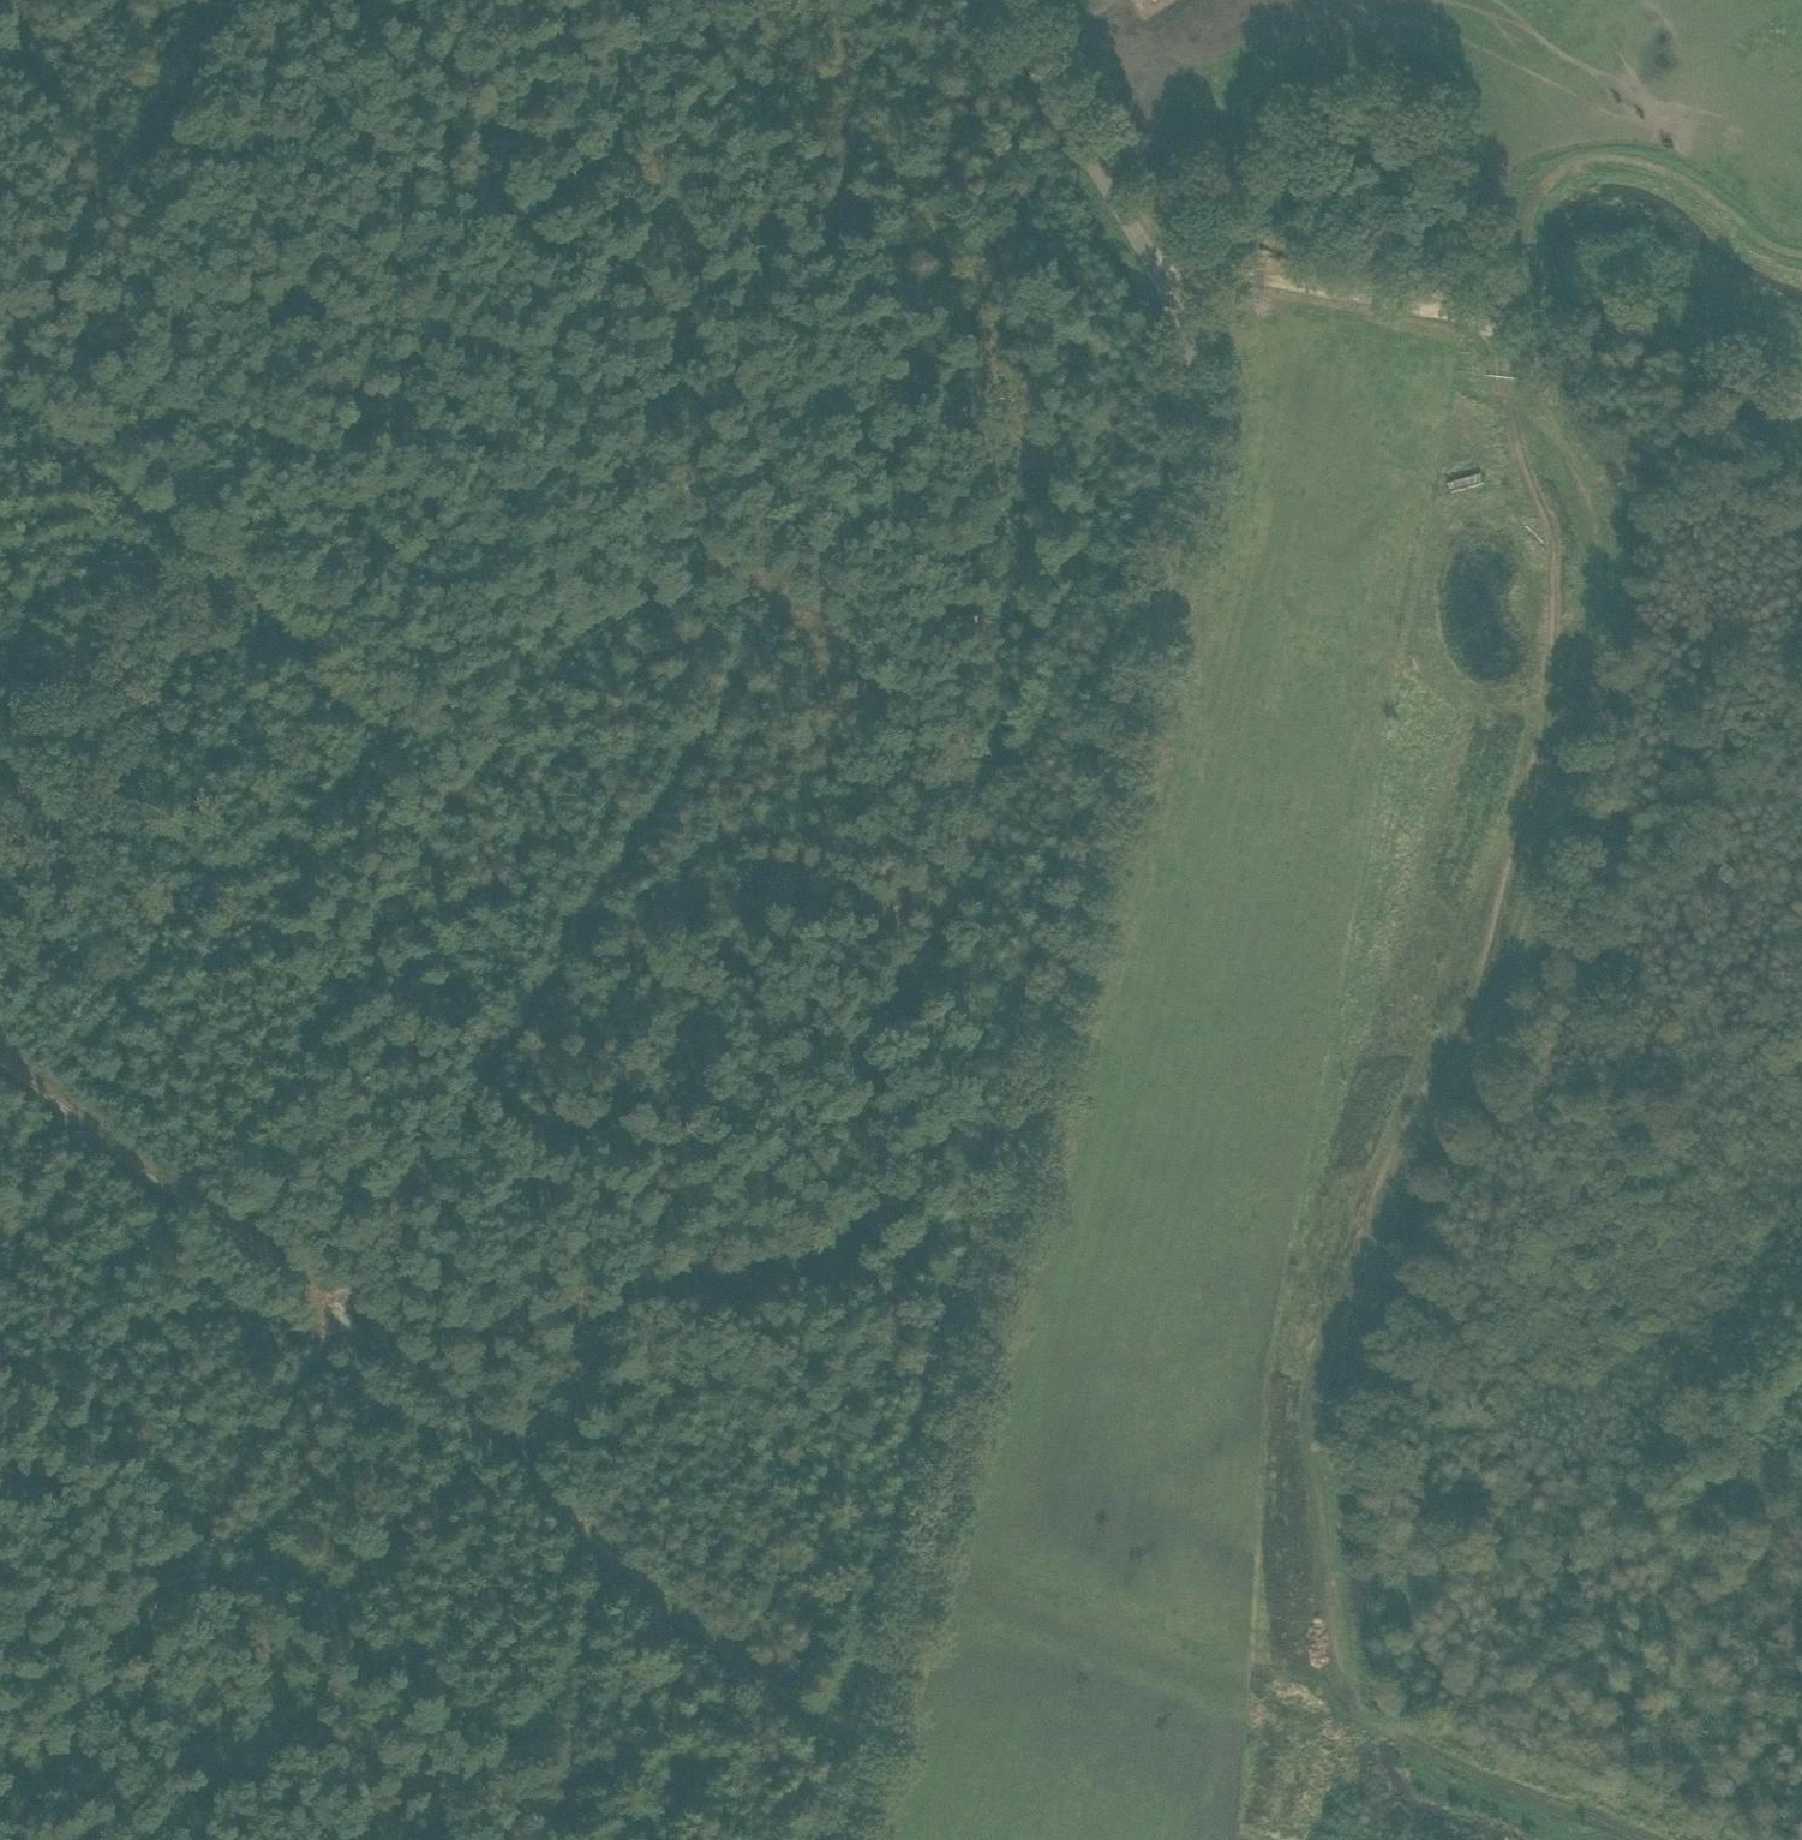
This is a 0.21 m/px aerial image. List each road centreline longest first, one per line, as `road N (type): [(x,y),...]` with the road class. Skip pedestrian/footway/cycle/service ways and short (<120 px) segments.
road 1 (unclassified): [(835,1839),(1195,430),(1188,323),(1000,0)]
road 2 (track): [(857,1761),(339,1319)]
road 3 (track): [(0,1052),(339,1319)]
road 4 (track): [(1518,315),(1469,314),(1219,271),(1159,272)]
road 5 (track): [(1801,464),(1735,385),(1647,333),(1518,315)]

